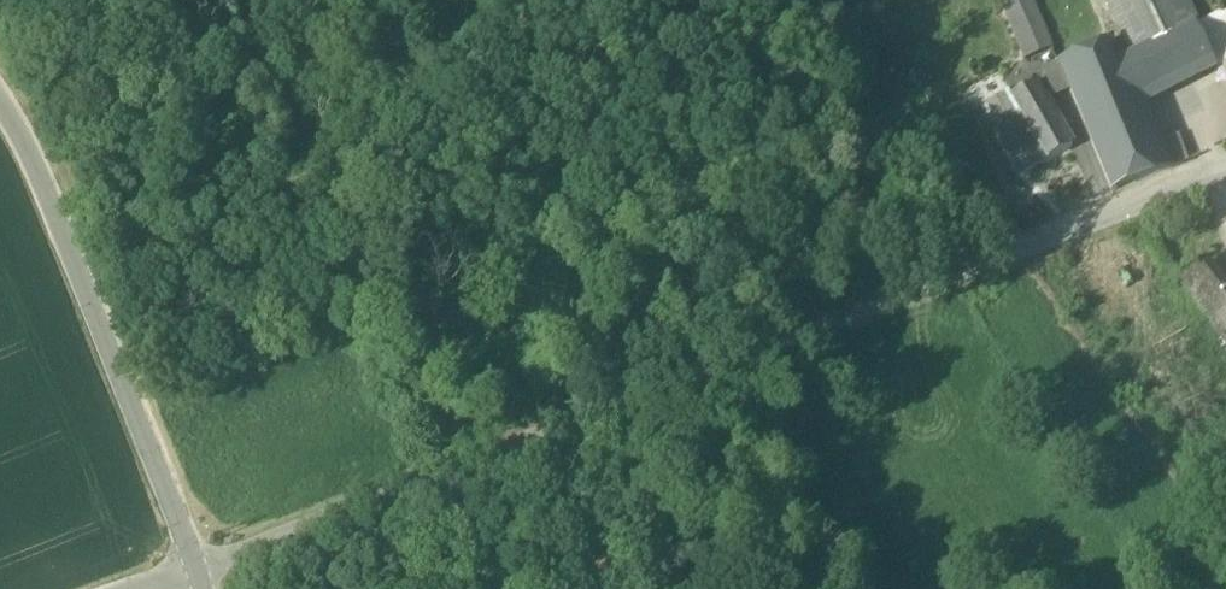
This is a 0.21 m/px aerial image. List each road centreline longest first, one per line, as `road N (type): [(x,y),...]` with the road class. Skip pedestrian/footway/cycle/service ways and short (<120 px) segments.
road 1 (unclassified): [(198,570),(1225,178)]
road 2 (tertiary): [(198,570),(0,99)]

